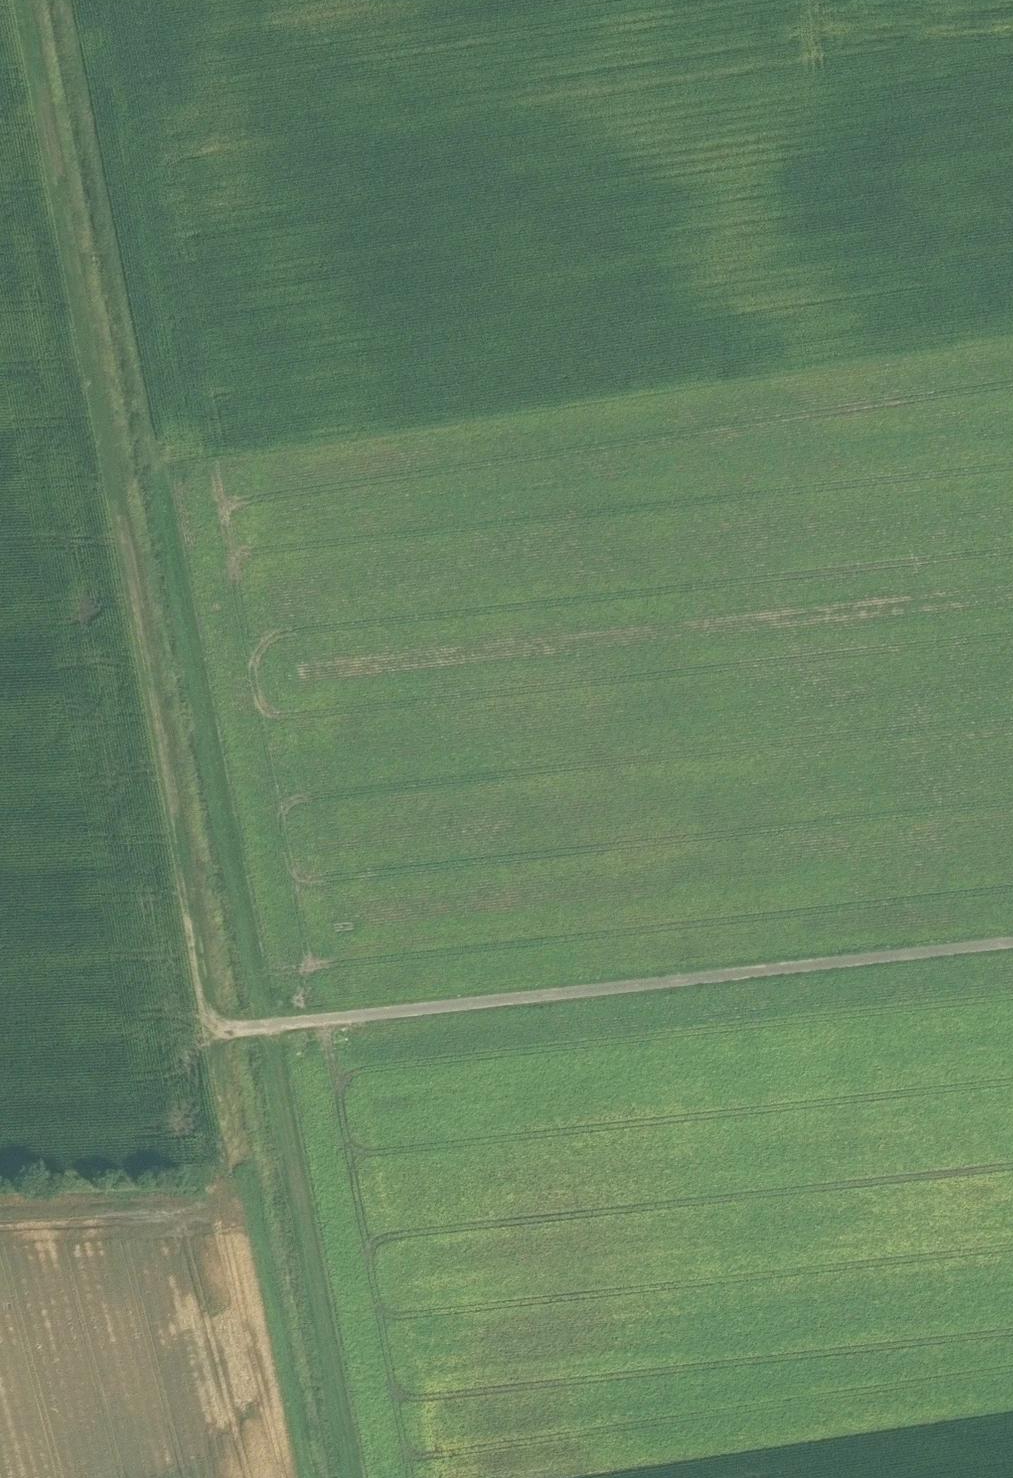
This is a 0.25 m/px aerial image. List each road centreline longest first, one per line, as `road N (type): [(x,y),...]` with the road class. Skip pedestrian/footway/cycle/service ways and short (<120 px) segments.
road 1 (track): [(1012,943),(225,1031)]

